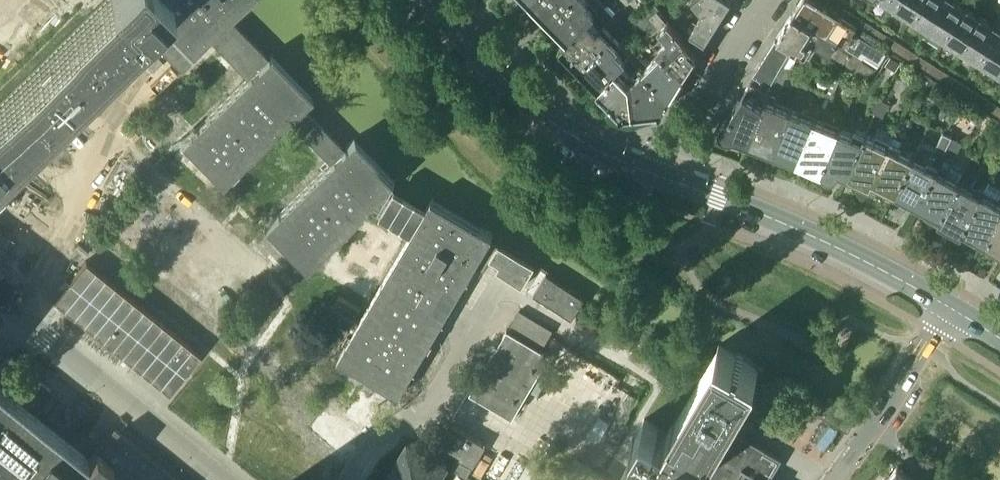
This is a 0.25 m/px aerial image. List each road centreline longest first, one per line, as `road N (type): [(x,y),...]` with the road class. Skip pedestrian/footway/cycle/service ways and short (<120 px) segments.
road 1 (secondary): [(999,340),(860,258),(656,174)]
road 2 (secondary): [(656,174),(570,134),(428,0)]
road 3 (unclassified): [(216,479),(0,295)]
road 4 (residential): [(656,174),(767,0)]

